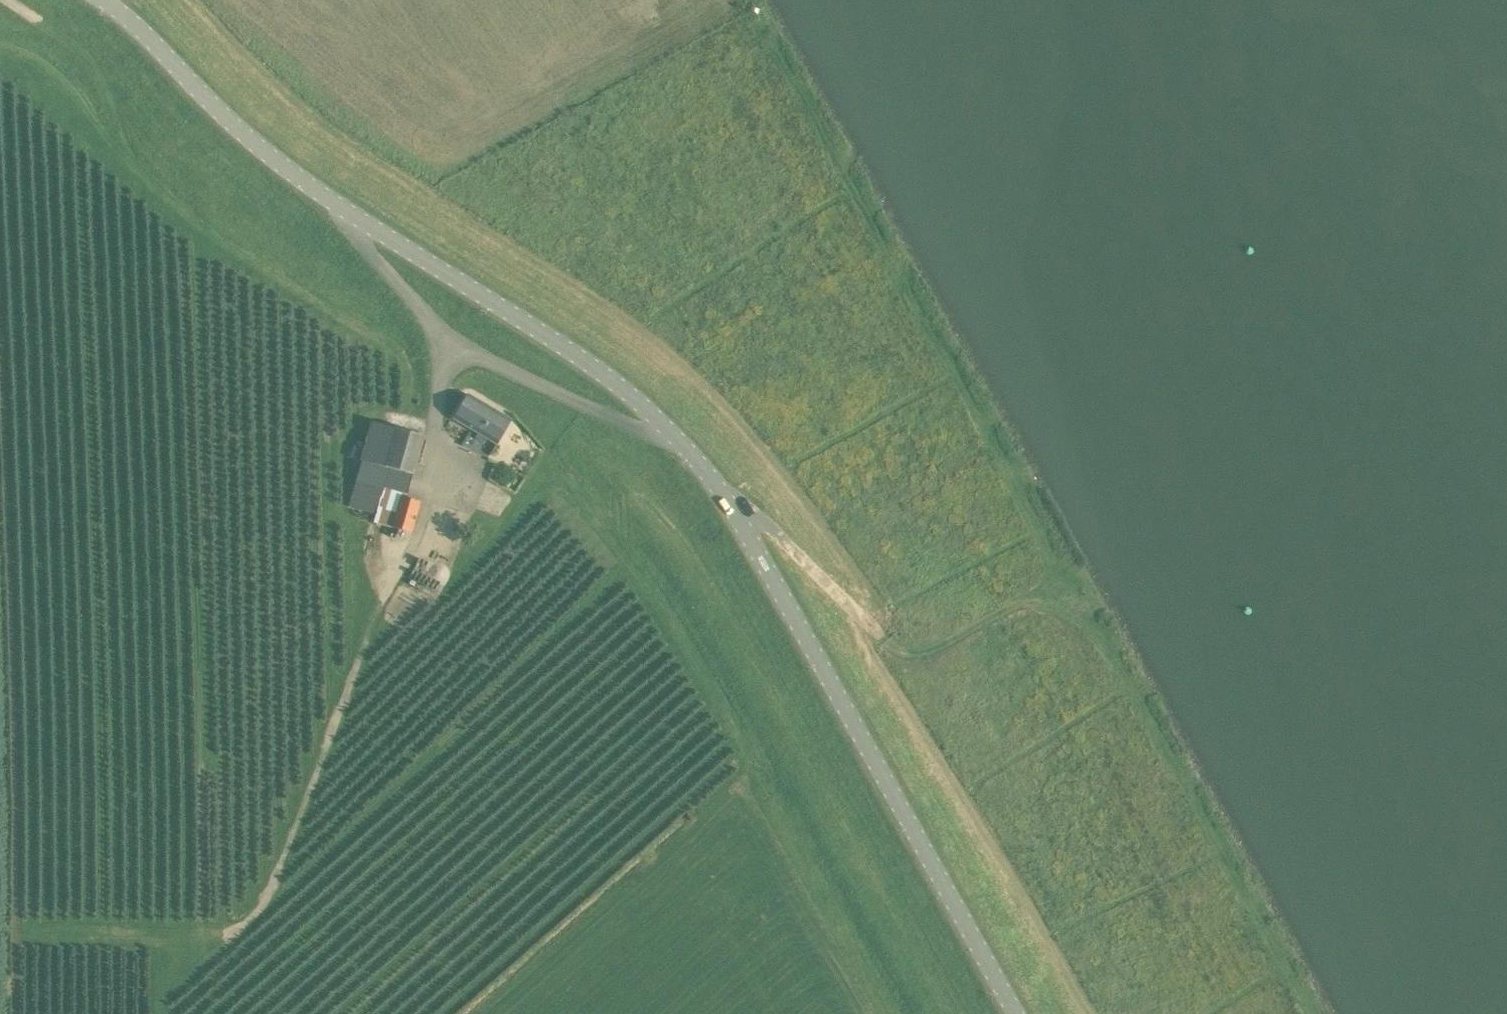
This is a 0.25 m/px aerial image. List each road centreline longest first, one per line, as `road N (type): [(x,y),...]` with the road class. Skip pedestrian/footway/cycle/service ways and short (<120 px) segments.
road 1 (tertiary): [(1017,1013),(753,543),(701,466),(587,363),(292,174),(102,0)]

